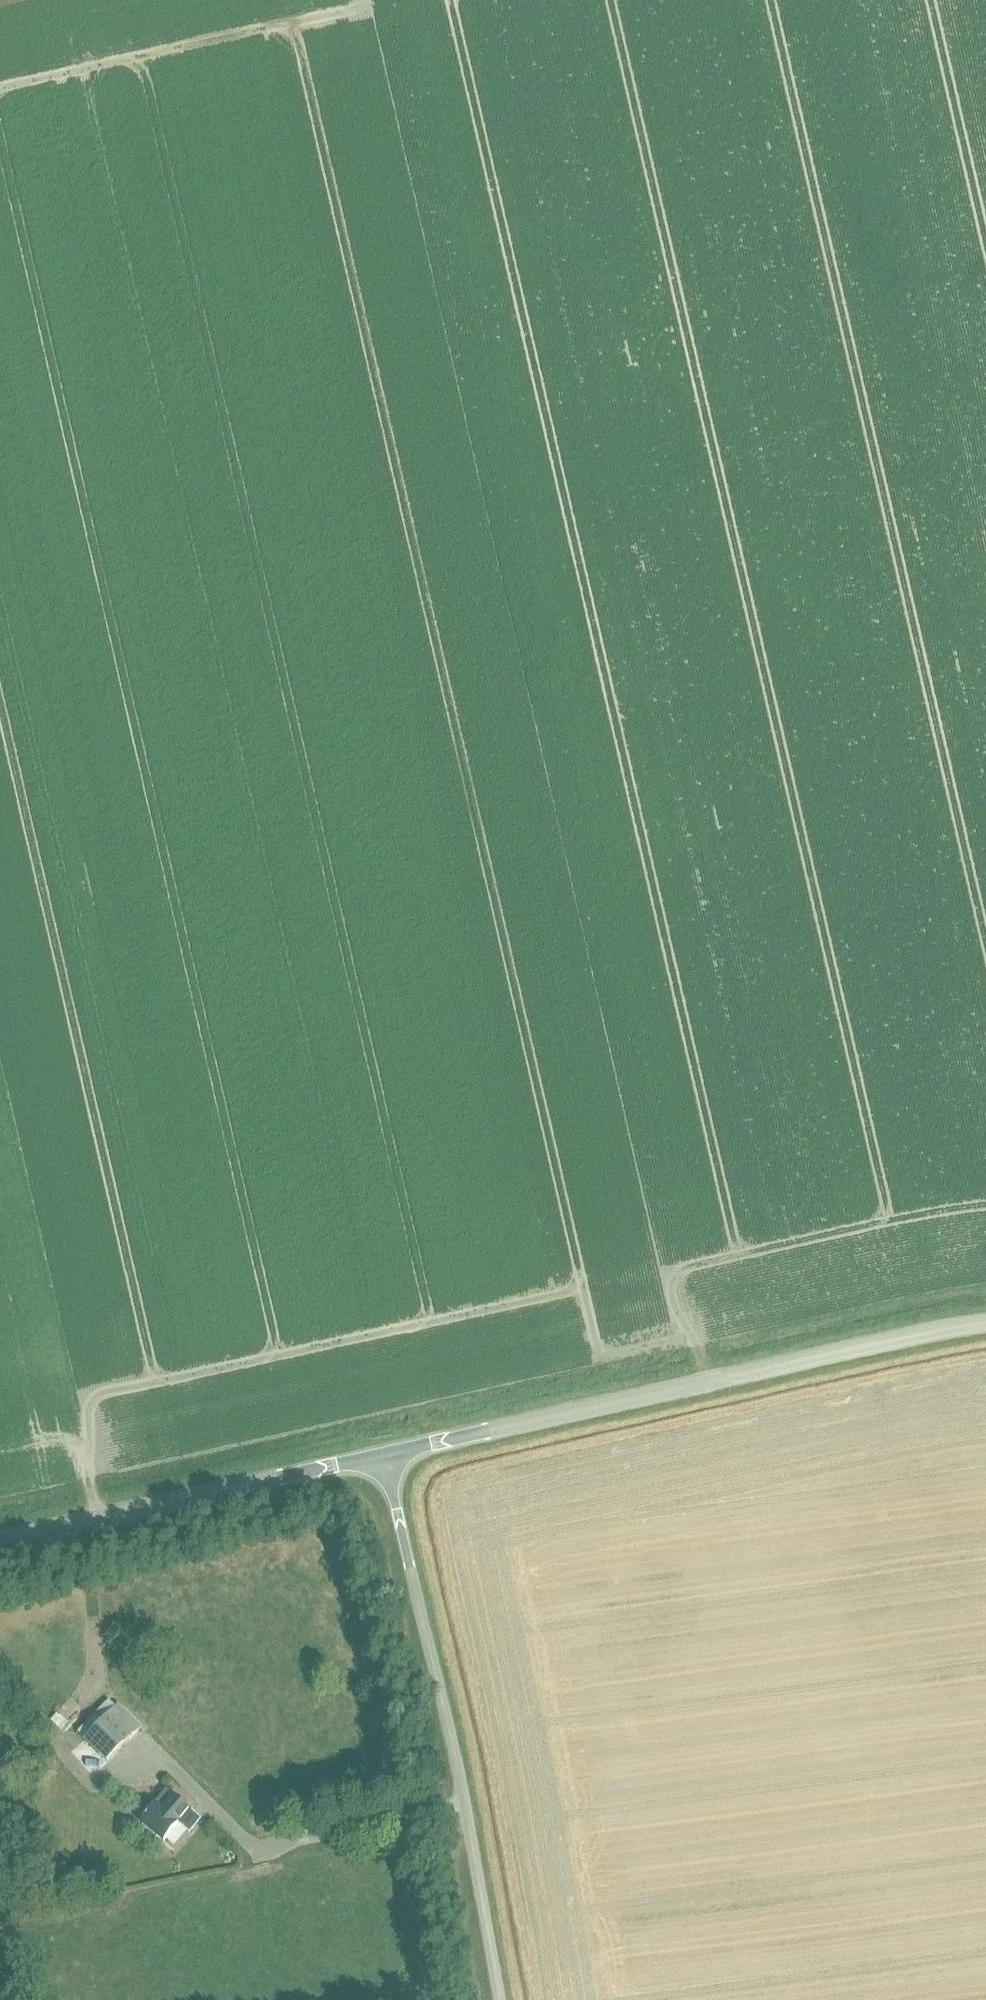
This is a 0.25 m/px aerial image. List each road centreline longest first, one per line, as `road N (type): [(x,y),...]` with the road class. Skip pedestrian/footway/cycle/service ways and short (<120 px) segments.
road 1 (unclassified): [(384,1458),(985,1328)]
road 2 (unclassified): [(500,1999),(384,1458)]
road 3 (unclassified): [(0,1544),(384,1458)]

